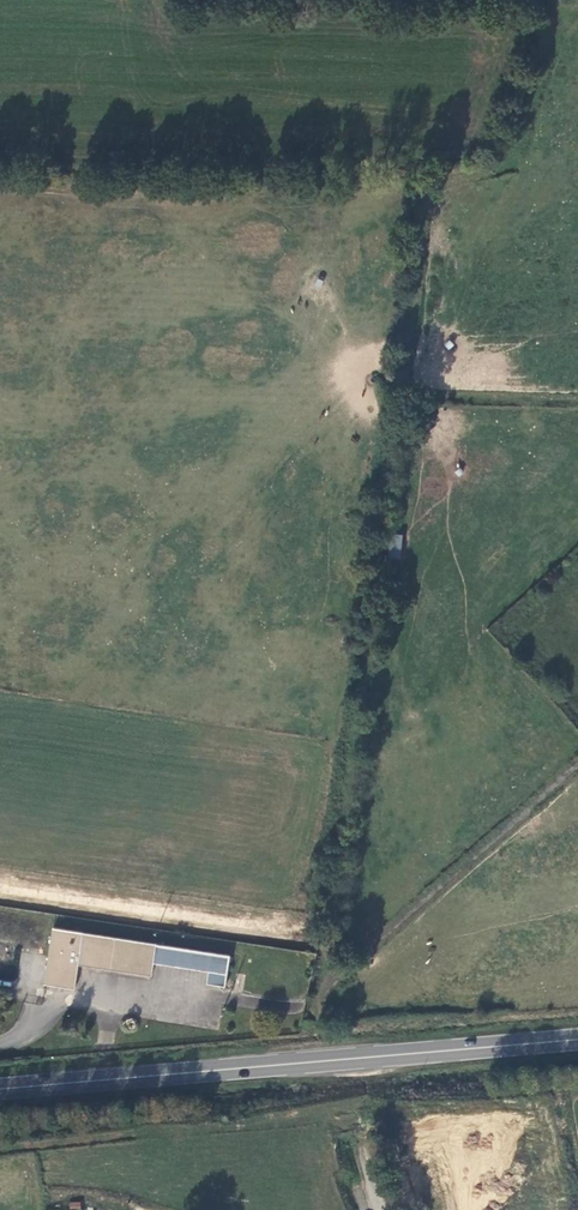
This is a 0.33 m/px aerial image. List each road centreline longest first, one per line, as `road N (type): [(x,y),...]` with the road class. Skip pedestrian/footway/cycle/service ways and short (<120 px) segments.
road 1 (primary): [(577,1043),(0,1088)]
road 2 (track): [(381,366),(406,389),(577,395)]

